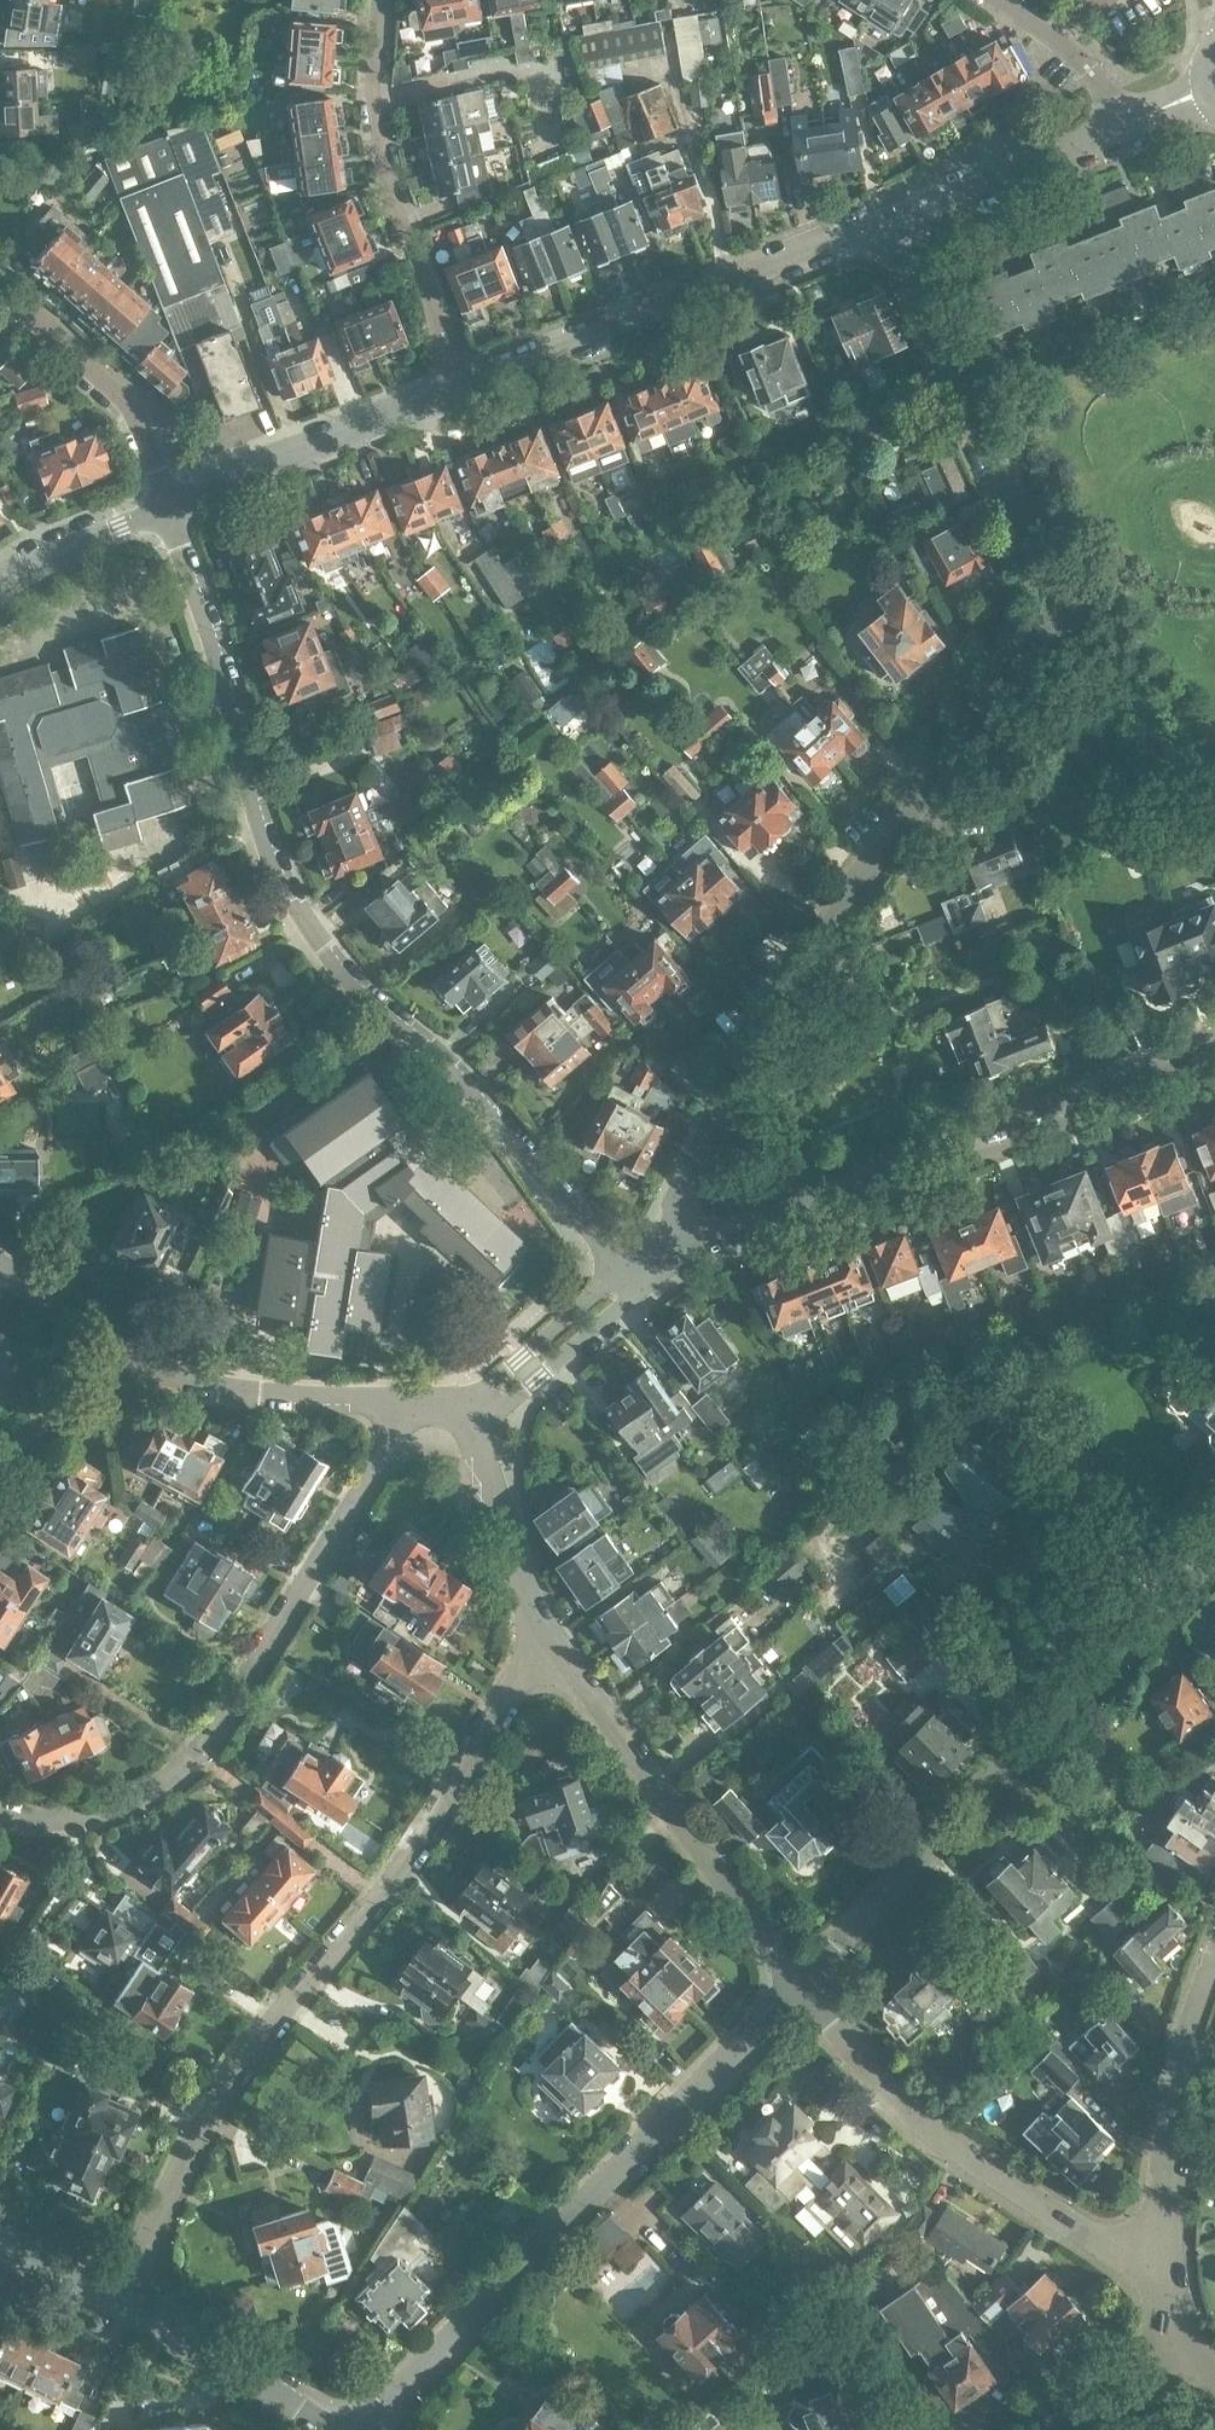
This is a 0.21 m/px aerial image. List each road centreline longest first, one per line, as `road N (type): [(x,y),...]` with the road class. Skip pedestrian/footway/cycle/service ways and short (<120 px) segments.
road 1 (residential): [(669,1249),(679,1189),(817,929),(1050,632),(1053,599),(882,222)]
road 2 (residential): [(630,1280),(439,1045),(314,932),(275,862),(169,506)]
road 3 (residential): [(119,2295),(190,2137),(245,2053),(396,1874),(545,1632)]
road 4 (residential): [(356,2429),(802,1981)]
road 5 (residential): [(403,1403),(386,1454),(187,1758),(146,1793),(92,1814),(51,1819),(0,1811)]
road 6 (residential): [(669,1249),(1214,1039)]
road 7 (residential): [(802,1981),(1214,1573)]
road 8 (residential): [(1152,2250),(1099,2239),(901,2111),(802,1981)]
road 9 (residential): [(463,382),(882,222)]
road 10 (residential): [(802,1981),(545,1632)]
road 11 (residential): [(463,382),(381,156),(372,66),(380,0)]
road 12 (residential): [(169,506),(463,382)]
road 13 (residential): [(1152,2250),(1184,2041),(1214,1946)]
road 14 (residential): [(169,506),(134,410),(0,291)]
road 15 (residential): [(882,222),(1125,121)]
road 16 (residential): [(147,1374),(237,1392),(403,1403)]
road 17 (residential): [(332,2429),(119,2295)]
road 18 (residential): [(545,1632),(474,1426)]
road 19 (residential): [(474,1426),(621,1304),(630,1280)]
road 20 (residential): [(630,1280),(600,1286),(461,1408)]
road 21 (residential): [(0,578),(169,506)]
road 22 (residential): [(147,1374),(0,1265)]
road 23 (residential): [(0,1458),(40,1425),(147,1374)]
road 24 (residential): [(1062,2429),(1107,2399),(1172,2332)]
road 25 (residential): [(119,2295),(0,2243)]

